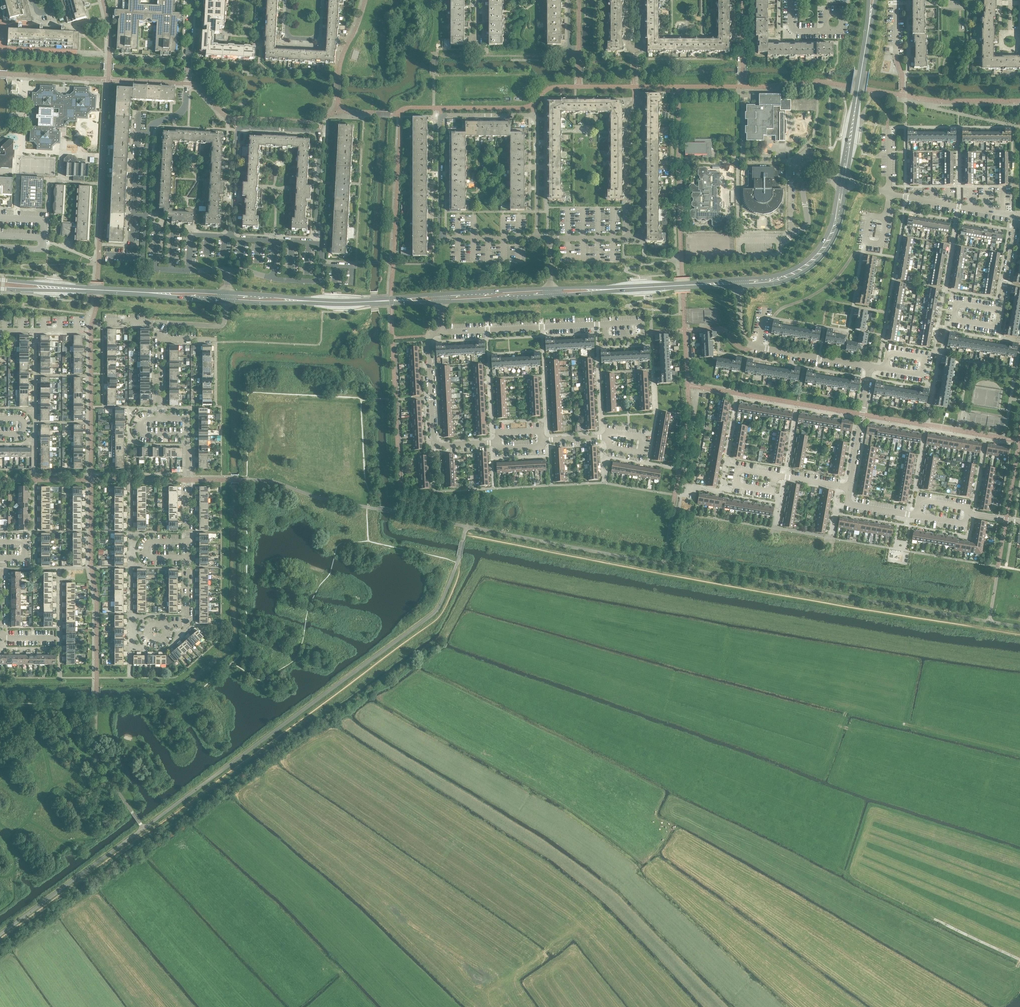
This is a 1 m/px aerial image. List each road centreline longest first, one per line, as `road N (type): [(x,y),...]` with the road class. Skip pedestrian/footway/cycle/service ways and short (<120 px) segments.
road 1 (residential): [(538,238),(537,120),(445,115),(441,239),(534,238)]
road 2 (track): [(132,811),(98,838),(52,847),(56,864),(42,878),(23,862),(14,864),(6,877),(11,900),(0,909)]
road 3 (residential): [(231,237),(239,128),(320,133)]
road 4 (residential): [(870,366),(751,346),(739,317),(740,283)]
road 5 (residential): [(493,441),(432,444),(426,337),(441,332)]
road 6 (tertiary): [(740,283),(781,280),(813,262),(834,234),(844,183)]
road 7 (residential): [(441,332),(605,325)]
road 8 (residential): [(626,238),(642,238),(642,103),(635,99)]
road 9 (residential): [(148,135),(186,109),(192,0)]
road 10 (tertiary): [(844,183),(868,30)]
road 11 (residential): [(635,99),(626,104),(626,238)]
road 12 (residential): [(844,183),(807,183),(808,223),(795,232),(790,183)]
road 13 (residential): [(1017,217),(890,194)]
road 14 (tertiary): [(612,289),(740,283)]
road 15 (residential): [(849,488),(870,366)]

